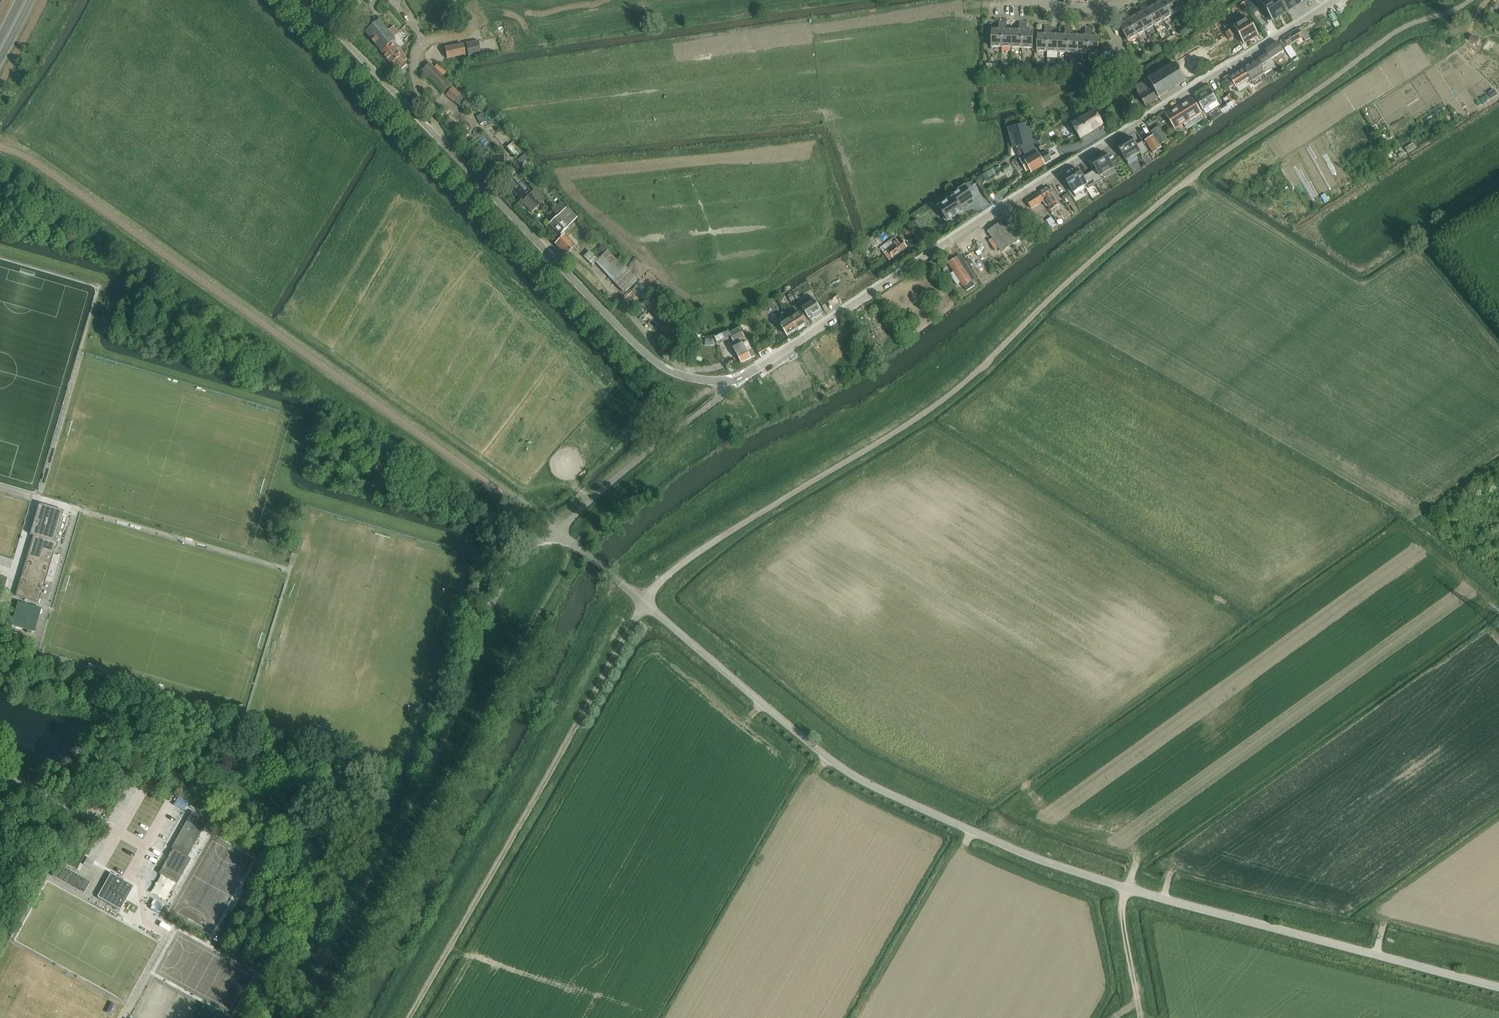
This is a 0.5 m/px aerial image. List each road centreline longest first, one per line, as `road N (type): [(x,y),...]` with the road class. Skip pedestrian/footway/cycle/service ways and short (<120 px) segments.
road 1 (unclassified): [(643,602),(724,536),(940,405),(1195,176),(1397,32),(1472,0)]
road 2 (unclassified): [(643,602),(829,760),(972,832),(1125,888),(1498,987)]
road 3 (residential): [(1333,0),(744,377)]
road 4 (unclassified): [(744,377),(696,380),(640,348),(306,0)]
road 5 (track): [(409,1017),(643,602)]
road 6 (track): [(1125,888),(1121,915),(1142,1017)]
road 7 (unclassified): [(0,778),(119,833)]

